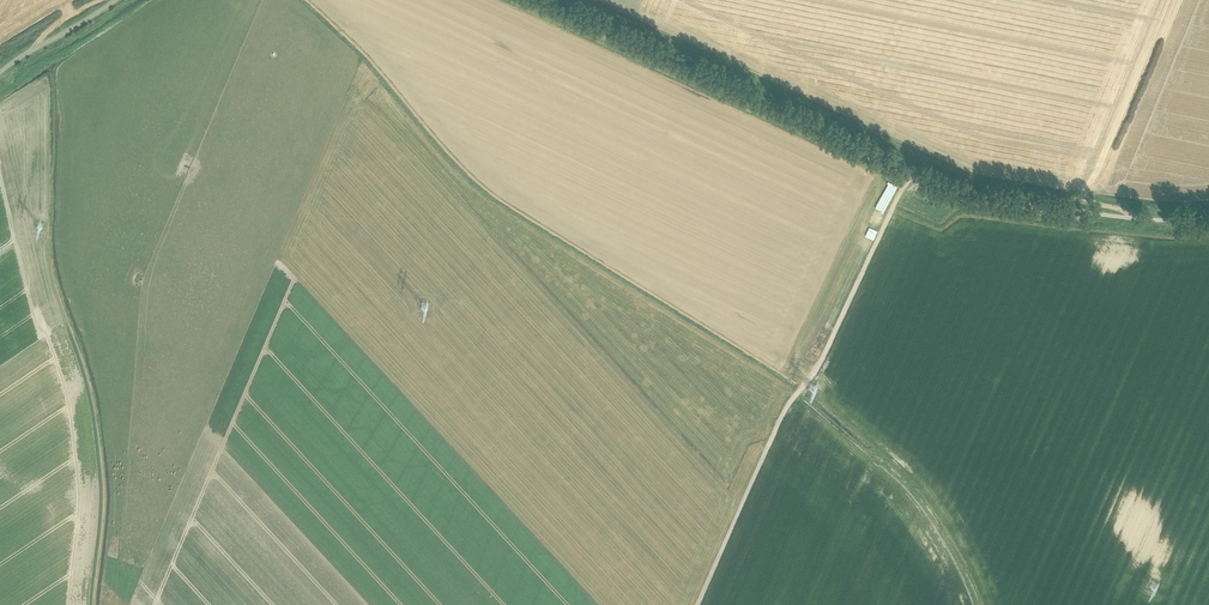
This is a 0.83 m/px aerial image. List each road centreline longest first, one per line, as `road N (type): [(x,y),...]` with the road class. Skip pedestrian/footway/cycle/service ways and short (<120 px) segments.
road 1 (unclassified): [(545,0),(967,192),(1123,217),(1208,219)]
road 2 (track): [(697,604),(785,409),(817,369),(912,171)]
road 3 (unclassified): [(0,73),(115,0)]

